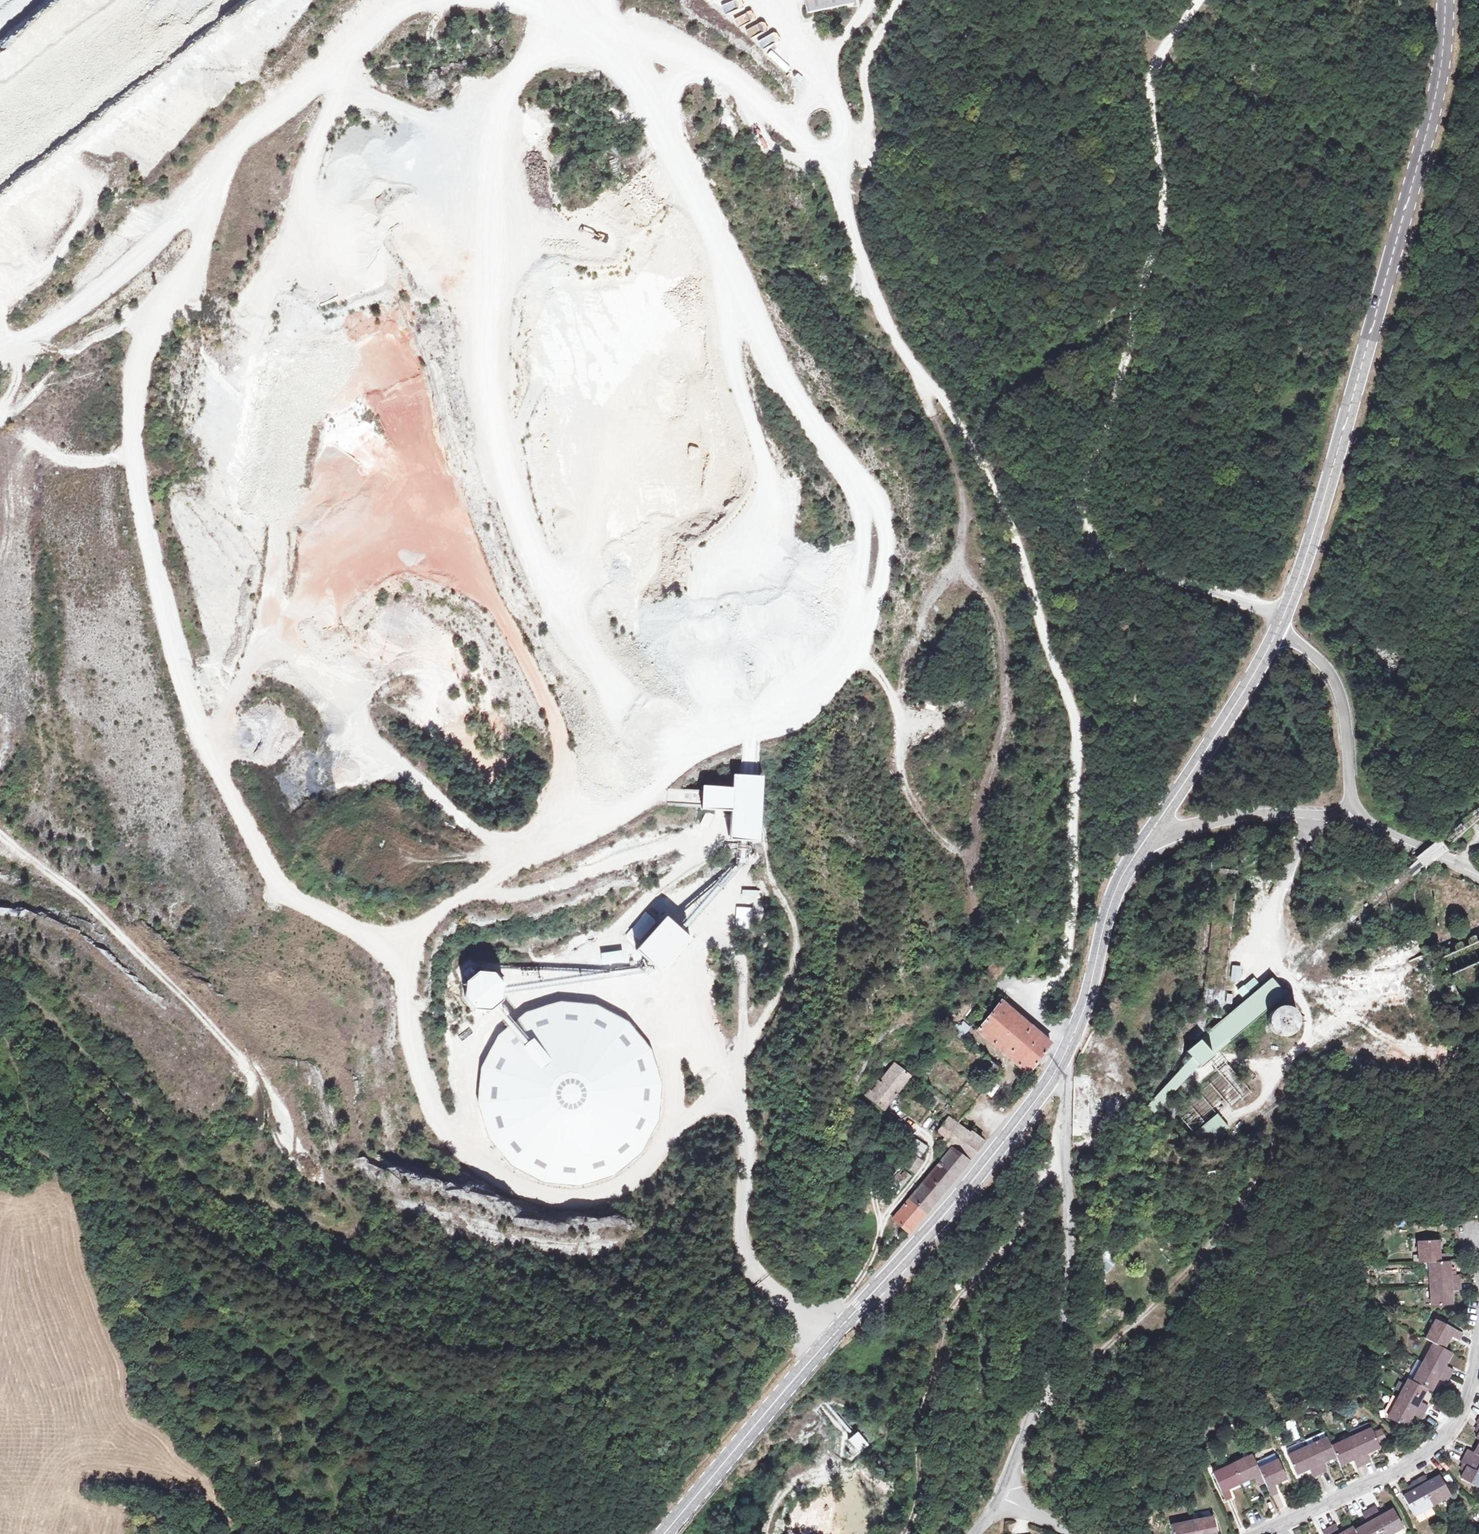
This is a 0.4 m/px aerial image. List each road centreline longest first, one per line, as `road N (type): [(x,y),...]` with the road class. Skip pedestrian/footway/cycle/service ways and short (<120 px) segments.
road 1 (track): [(656,34),(649,79),(664,132),(789,393),(867,504),(874,560),(863,624),(843,663),(796,706),(686,755),(459,899),(400,955),(417,1060),(442,1125),(492,1173),(559,1197),(620,1189),(665,1146),(726,1062)]
road 2 (track): [(0,837),(91,906),(193,1008),(257,1085),(292,1145),(348,1206),(349,1238),(210,1190),(69,1037),(0,987)]
road 3 (track): [(400,955),(296,900),(275,879),(204,742),(158,584),(138,487),(135,382),(157,315),(188,276),(203,239),(216,179)]
road 4 (track): [(926,374),(929,406),(963,492),(963,535),(956,566),(923,609),(908,652),(895,744),(902,784),(917,812),(943,844),(965,855),(976,848),(1006,713),(995,609),(981,592)]
road 5 (track): [(1078,809),(1078,727),(1019,540),(943,396),(893,331),(855,246),(834,168)]
road 6 (secondary): [(1444,0),(1442,62),(1418,165),(1332,473),(1276,633)]
road 7 (secondary): [(1061,1055),(929,1233),(664,1533)]
road 8 (track): [(1096,550),(1089,519),(1093,481),(1166,191),(1152,84),(1167,45),(1198,0)]
road 9 (track): [(424,0),(388,17),(251,135),(194,205),(121,276),(0,356)]
road 10 (residential): [(1061,1055),(1070,1247),(1062,1313),(1002,1495)]
road 11 (track): [(904,1533),(918,1496),(917,1422),(946,1316),(1003,1251),(1040,1178),(1064,1159)]
road 12 (track): [(834,168),(730,78),(656,34),(573,5),(517,0)]
road 13 (track): [(1032,1416),(1207,1251),(1265,1159)]
road 14 (residential): [(1257,1533),(1420,1460),(1454,1420),(1478,1345)]
road 15 (track): [(1067,1042),(1038,1013),(1068,952),(1078,809)]
road 16 (secondary): [(1276,633),(1147,838)]
road 17 (secondary): [(1147,838),(1061,1055)]
road 18 (unclassified): [(1350,817),(1348,736),(1336,679),(1309,649),(1276,633)]
road 19 (unclassified): [(1147,838),(1250,814),(1350,817)]
road 20 (track): [(1284,614),(1140,574),(1096,550)]
road 21 (track): [(834,168),(864,140),(863,68),(896,0)]
road 22 (unclassified): [(1350,817),(1478,875)]

